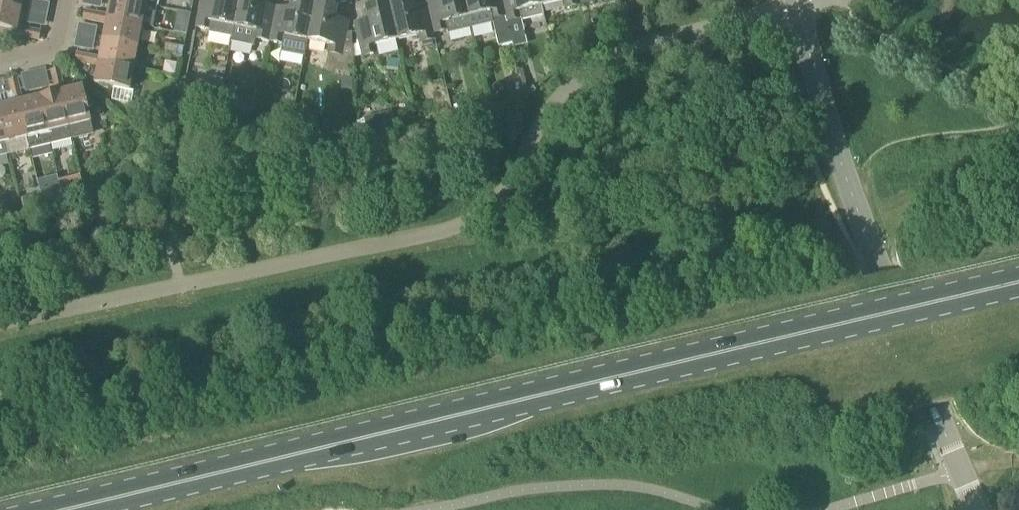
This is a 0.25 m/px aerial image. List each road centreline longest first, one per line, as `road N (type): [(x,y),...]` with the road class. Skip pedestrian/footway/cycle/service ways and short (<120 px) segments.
road 1 (primary): [(63,509),(1018,285)]
road 2 (unclassified): [(800,7),(600,64),(549,113),(515,180),(480,215),(452,230),(0,324)]
road 3 (tertiary): [(978,509),(845,172),(800,7)]

